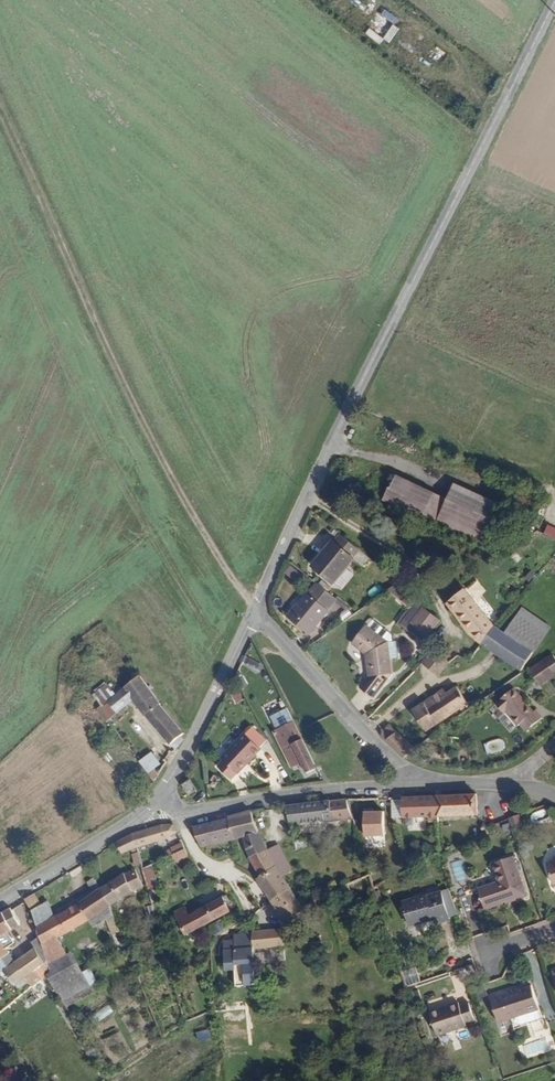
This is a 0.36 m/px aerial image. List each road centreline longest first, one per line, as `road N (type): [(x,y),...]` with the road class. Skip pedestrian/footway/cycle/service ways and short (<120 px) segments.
road 1 (tertiary): [(554,2),(254,613)]
road 2 (track): [(0,121),(147,442),(254,613)]
road 3 (unclassified): [(415,785),(340,787),(192,811),(160,798)]
road 4 (residential): [(254,613),(415,785)]
road 5 (tertiary): [(254,613),(160,798)]
road 6 (tertiary): [(160,798),(141,818),(0,903)]

